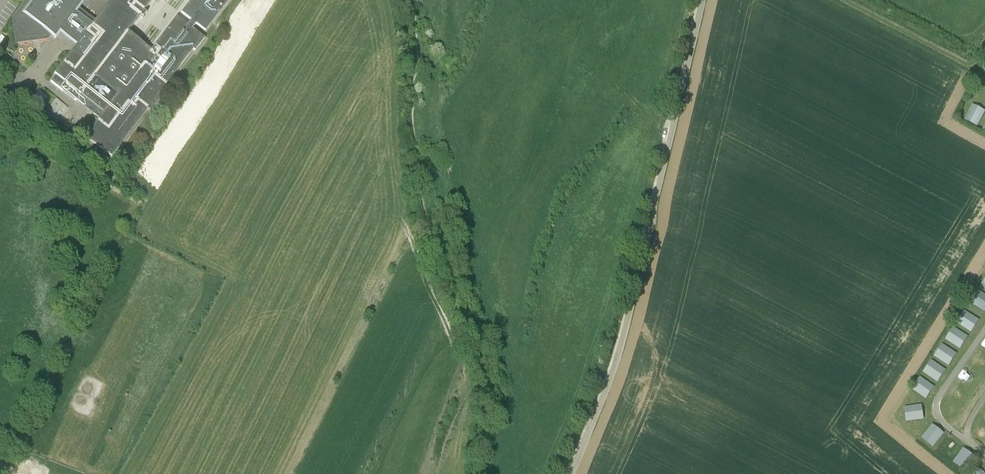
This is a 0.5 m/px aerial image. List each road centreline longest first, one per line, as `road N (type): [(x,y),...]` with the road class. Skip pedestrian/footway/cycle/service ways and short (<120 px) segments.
road 1 (unclassified): [(570,473),(620,346),(702,0)]

